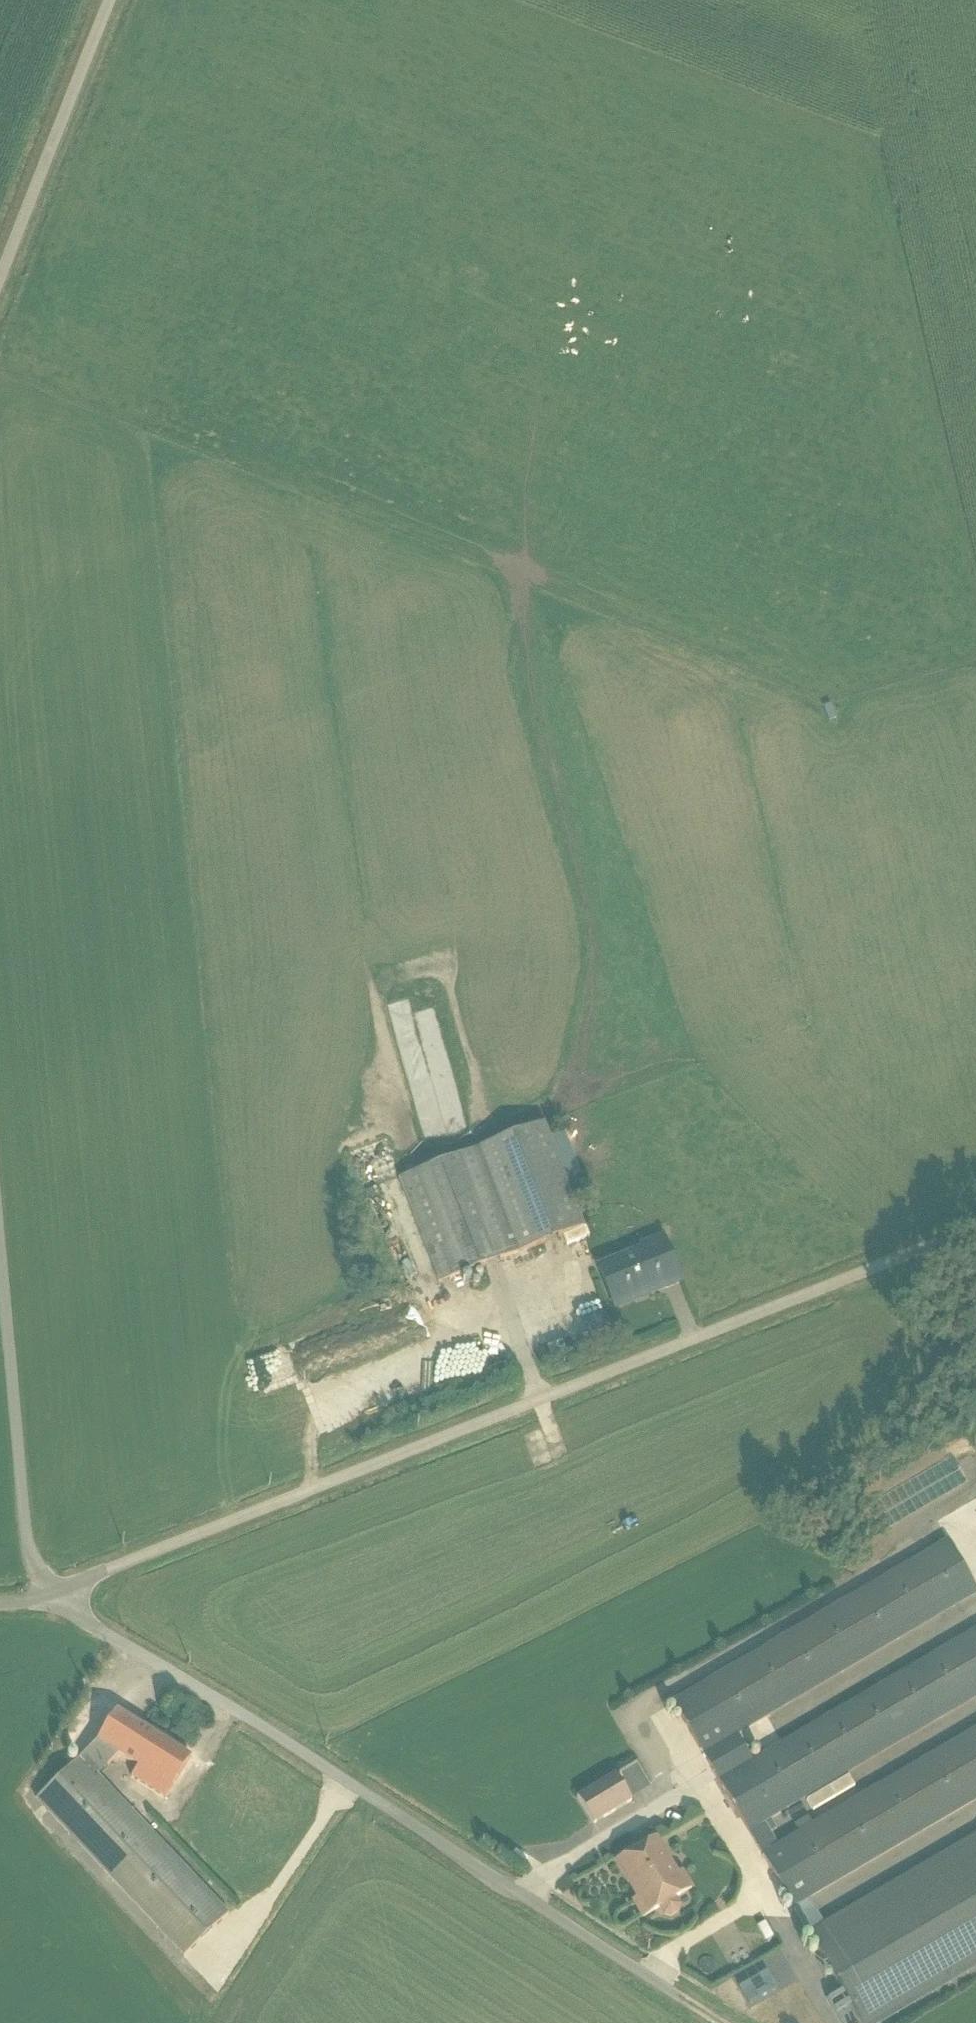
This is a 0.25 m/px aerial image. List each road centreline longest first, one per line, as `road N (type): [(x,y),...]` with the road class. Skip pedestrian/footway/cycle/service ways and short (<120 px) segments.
road 1 (unclassified): [(975,1232),(52,1603)]
road 2 (unclassified): [(52,1603),(648,1976)]
road 3 (unclassified): [(34,1601),(0,1279)]
road 4 (unclassified): [(109,0),(0,274)]

